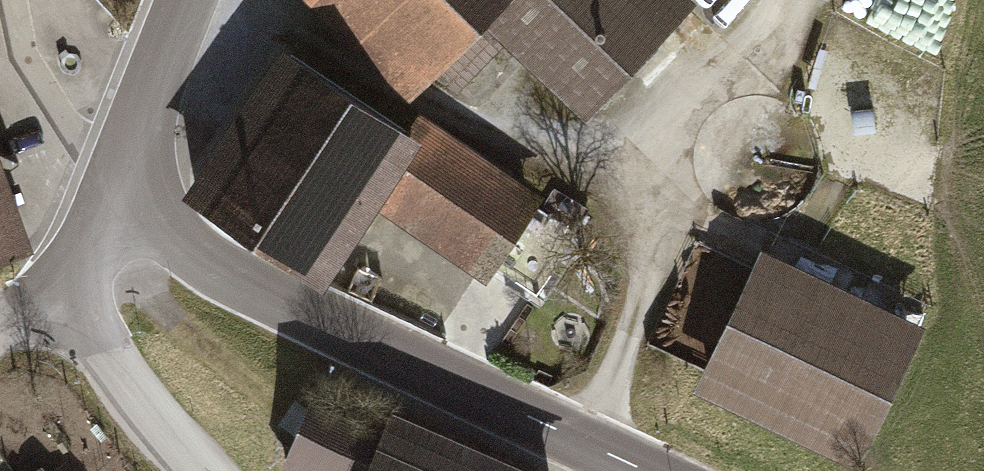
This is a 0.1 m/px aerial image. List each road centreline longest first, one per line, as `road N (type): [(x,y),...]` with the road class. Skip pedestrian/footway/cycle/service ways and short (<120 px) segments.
road 1 (tertiary): [(635,470),(95,230)]
road 2 (tertiary): [(189,470),(56,302)]
road 3 (residential): [(112,183),(21,57),(11,0)]
road 4 (tertiary): [(112,183),(178,0)]

